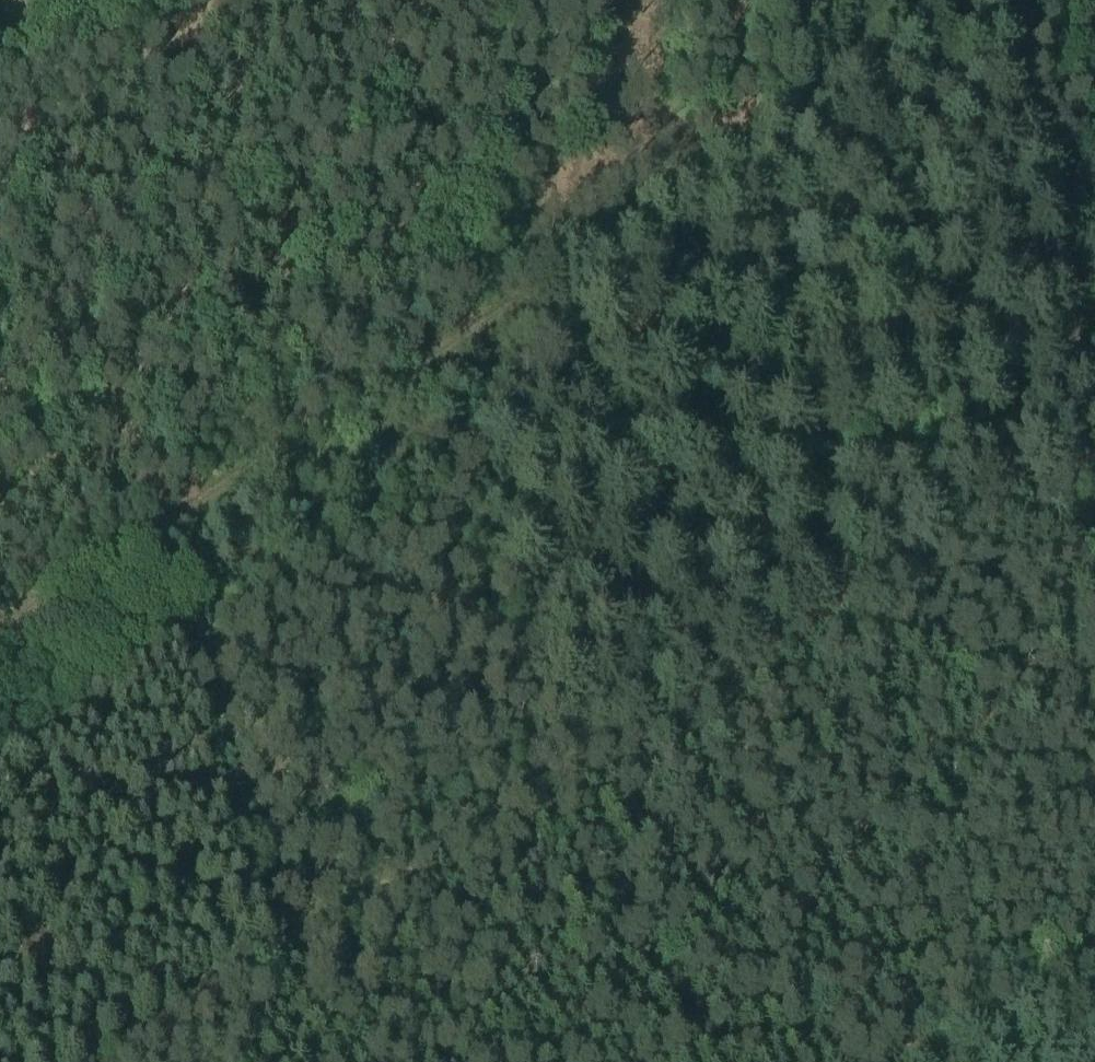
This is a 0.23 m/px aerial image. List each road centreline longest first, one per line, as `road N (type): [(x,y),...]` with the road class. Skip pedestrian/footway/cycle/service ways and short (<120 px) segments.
road 1 (track): [(0,628),(1004,0)]
road 2 (track): [(97,1061),(276,944),(1094,457)]
road 3 (track): [(1094,396),(987,11)]
road 4 (track): [(0,124),(192,0)]
road 5 (track): [(910,1061),(1094,955)]

